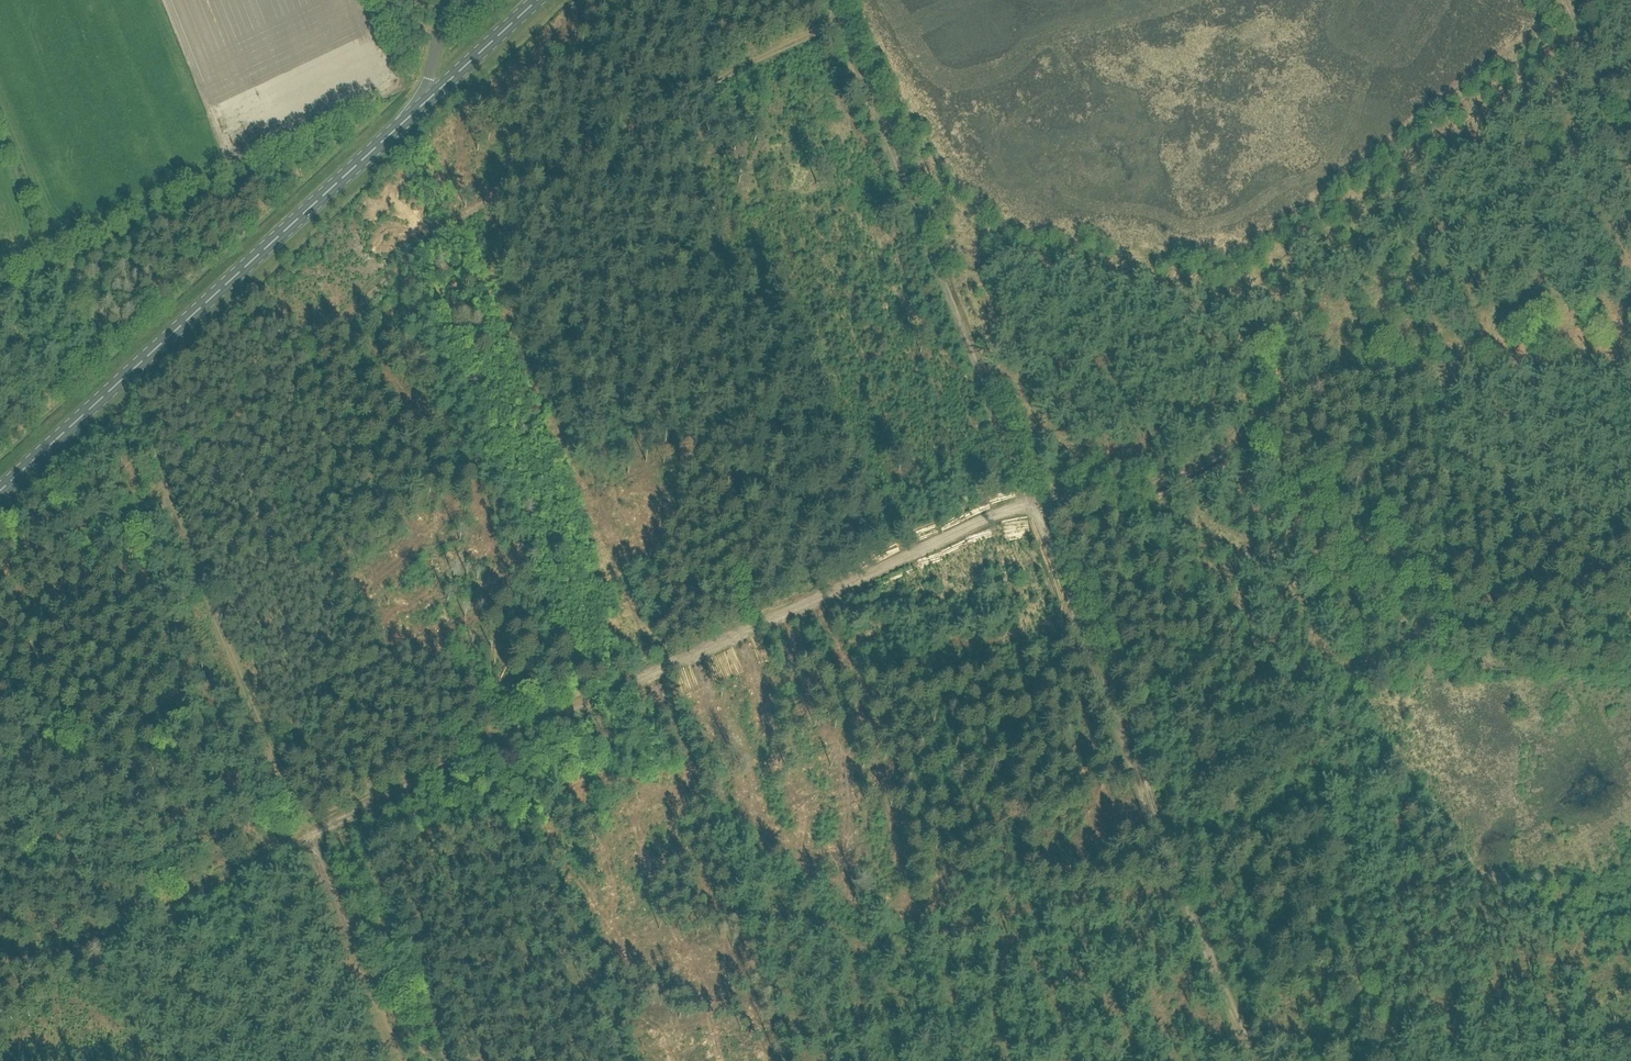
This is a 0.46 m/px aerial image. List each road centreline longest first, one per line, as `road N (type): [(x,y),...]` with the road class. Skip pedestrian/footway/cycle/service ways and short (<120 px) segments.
road 1 (track): [(0,962),(59,952),(169,909),(1029,500)]
road 2 (track): [(839,23),(534,179),(440,243),(0,638)]
road 3 (track): [(1029,500),(1145,485),(1196,468),(1365,386),(1437,371),(1630,367)]
road 4 (track): [(396,1060),(161,489)]
road 5 (primary): [(419,108),(0,491)]
road 6 (track): [(1029,500),(830,0)]
road 7 (track): [(1254,1060),(1110,704)]
road 8 (primary): [(419,108),(538,0)]

